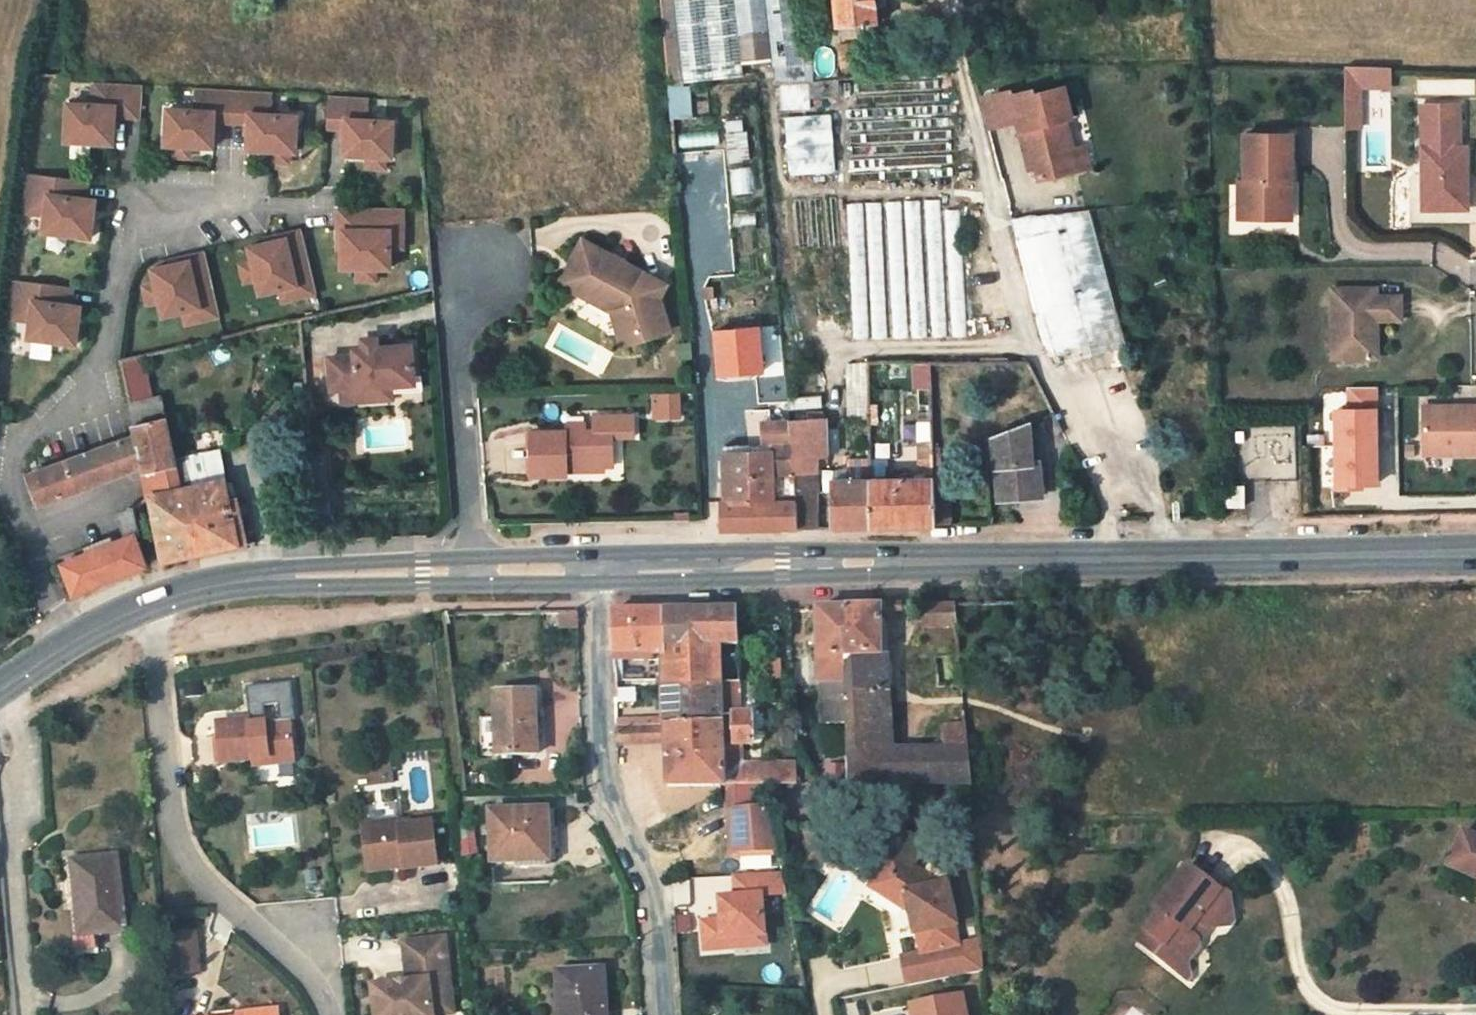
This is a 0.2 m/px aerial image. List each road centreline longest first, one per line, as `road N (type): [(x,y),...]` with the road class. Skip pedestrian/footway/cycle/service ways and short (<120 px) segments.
road 1 (secondary): [(1475,553),(589,570)]
road 2 (residential): [(79,639),(6,488),(18,458),(107,362),(135,208),(304,205)]
road 3 (residential): [(139,611),(152,646),(168,811),(182,853),(203,882),(302,966),(328,1014)]
road 4 (secondary): [(589,570),(301,575),(223,584),(139,611)]
road 5 (residential): [(589,570),(602,794),(641,877),(660,1014)]

